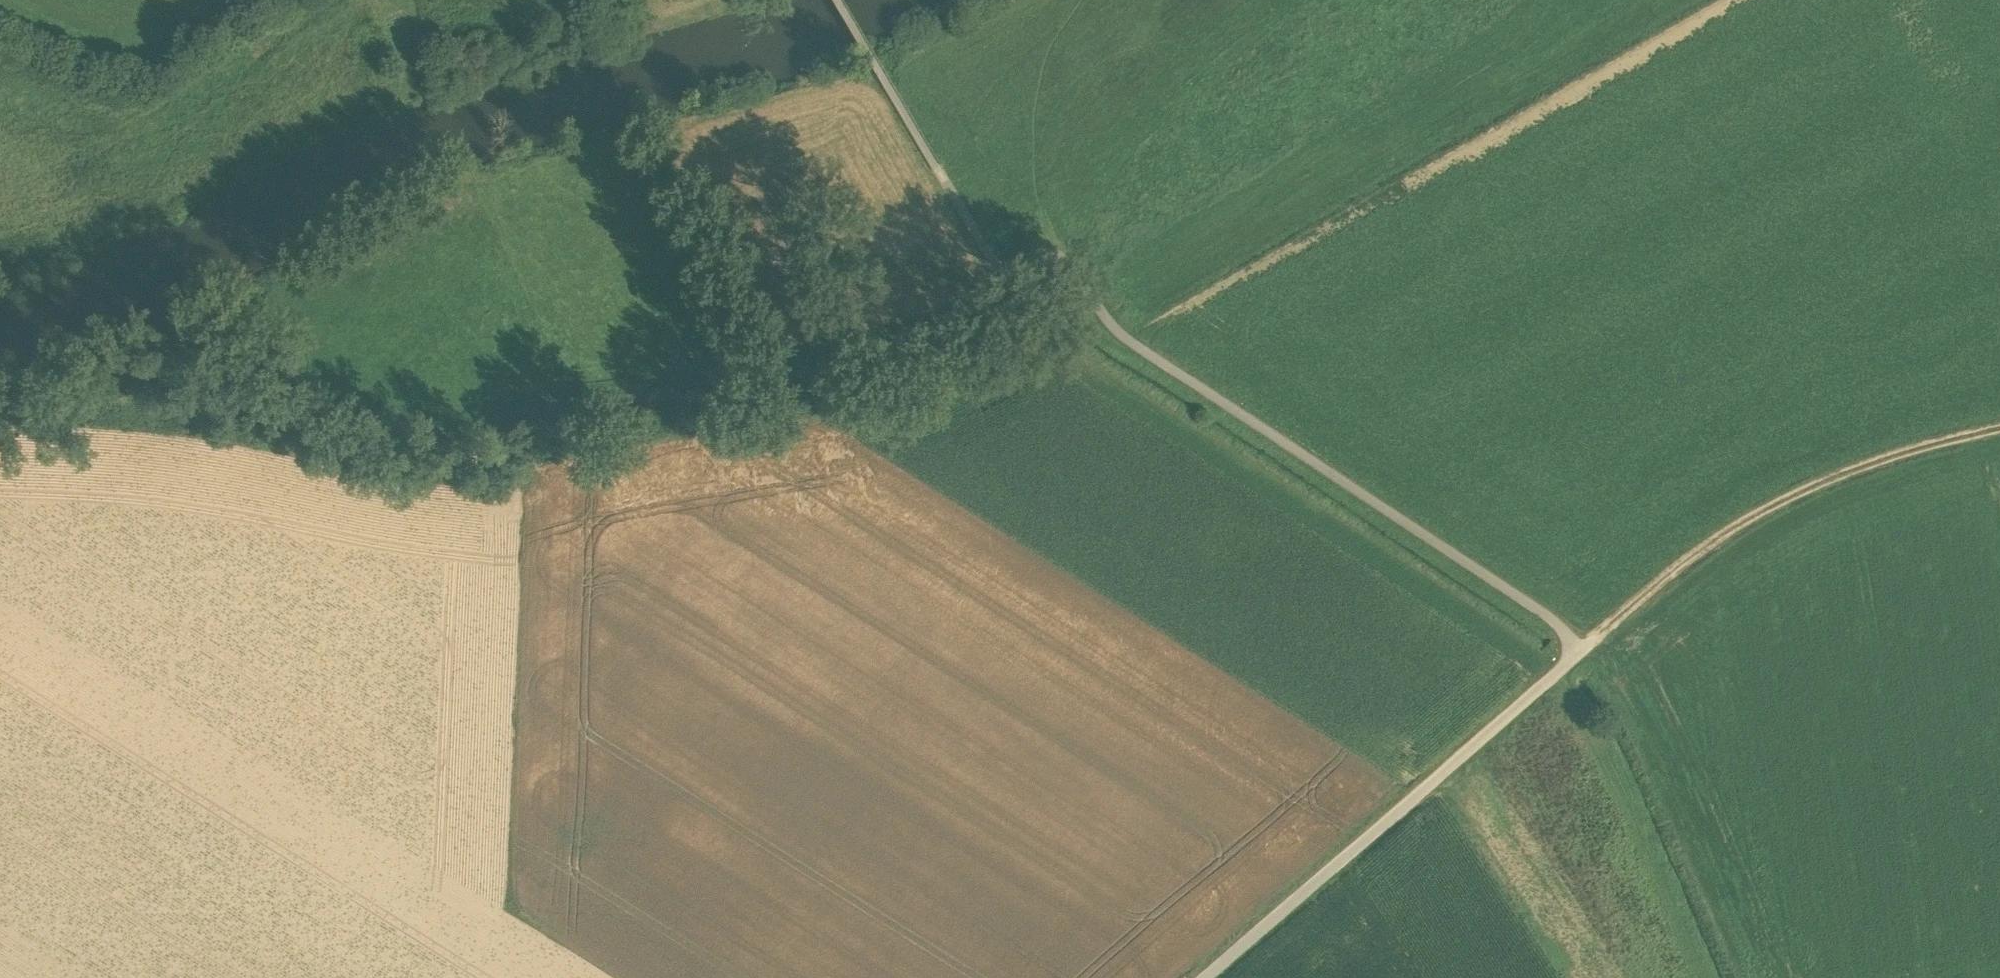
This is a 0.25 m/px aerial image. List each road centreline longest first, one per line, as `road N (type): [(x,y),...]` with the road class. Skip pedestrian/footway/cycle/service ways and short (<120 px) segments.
road 1 (unclassified): [(1205,977),(1565,666),(1579,653),(1574,637),(1135,346),(1056,255),(1014,271),(994,264),(836,0)]
road 2 (track): [(1999,433),(1895,456),(1795,495),(1724,535),(1579,653)]

